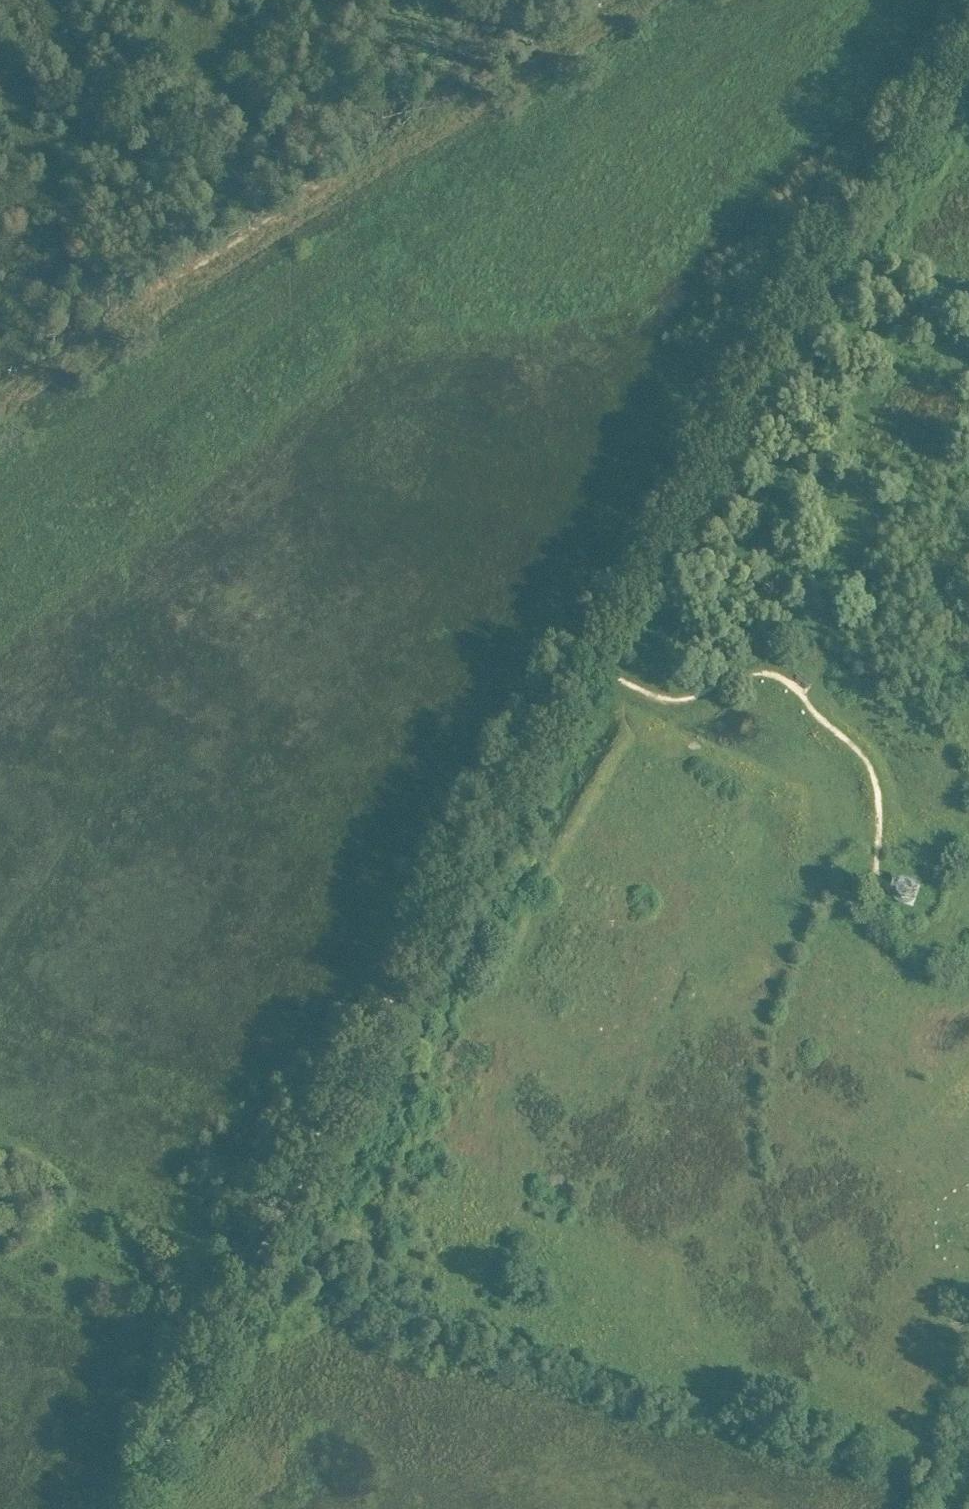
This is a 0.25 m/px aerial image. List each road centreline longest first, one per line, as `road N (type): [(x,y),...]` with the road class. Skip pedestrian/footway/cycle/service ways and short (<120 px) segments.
road 1 (track): [(129,1508),(358,1061),(581,659)]
road 2 (unclassified): [(581,659),(968,25)]

